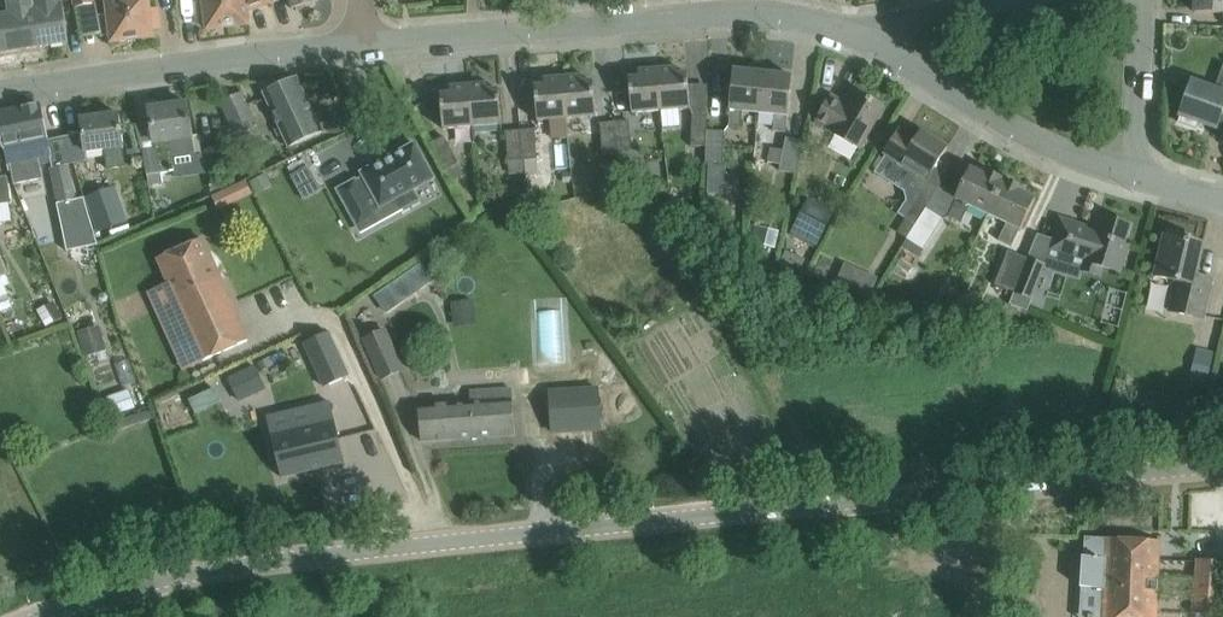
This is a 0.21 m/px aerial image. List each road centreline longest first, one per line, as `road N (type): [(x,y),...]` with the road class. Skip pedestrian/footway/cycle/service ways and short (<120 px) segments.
road 1 (tertiary): [(41,616),(104,591),(308,552),(1222,463)]
road 2 (unclassified): [(848,27),(824,17),(721,8),(374,39)]
road 3 (unclassified): [(374,39),(0,89)]
road 4 (unclassified): [(1136,168),(1012,128),(848,27)]
road 5 (residential): [(1136,168),(1143,0)]
road 6 (residential): [(848,27),(979,0)]

